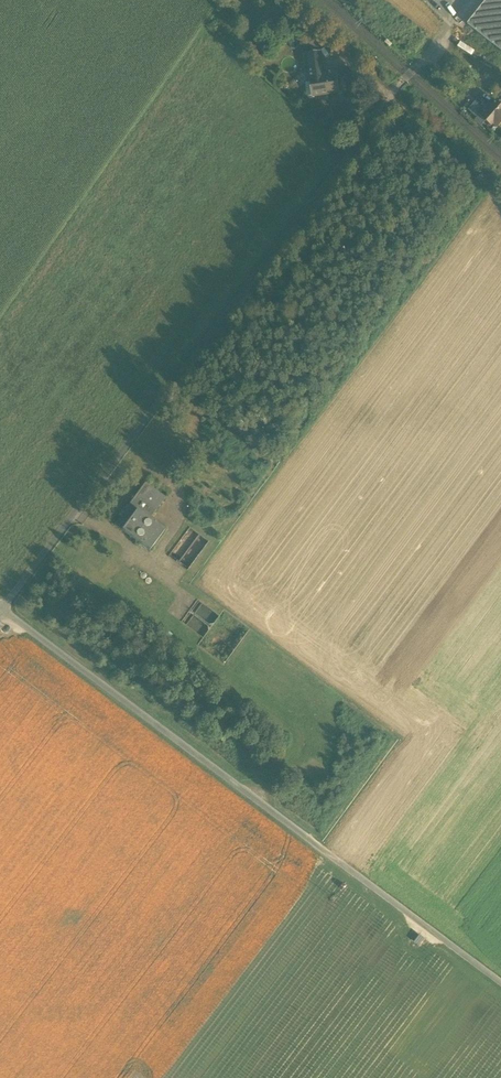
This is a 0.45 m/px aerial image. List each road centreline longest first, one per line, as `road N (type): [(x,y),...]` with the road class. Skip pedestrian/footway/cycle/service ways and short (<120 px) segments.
road 1 (unclassified): [(277,0),(389,98),(2,609)]
road 2 (unclassified): [(500,983),(2,609)]

